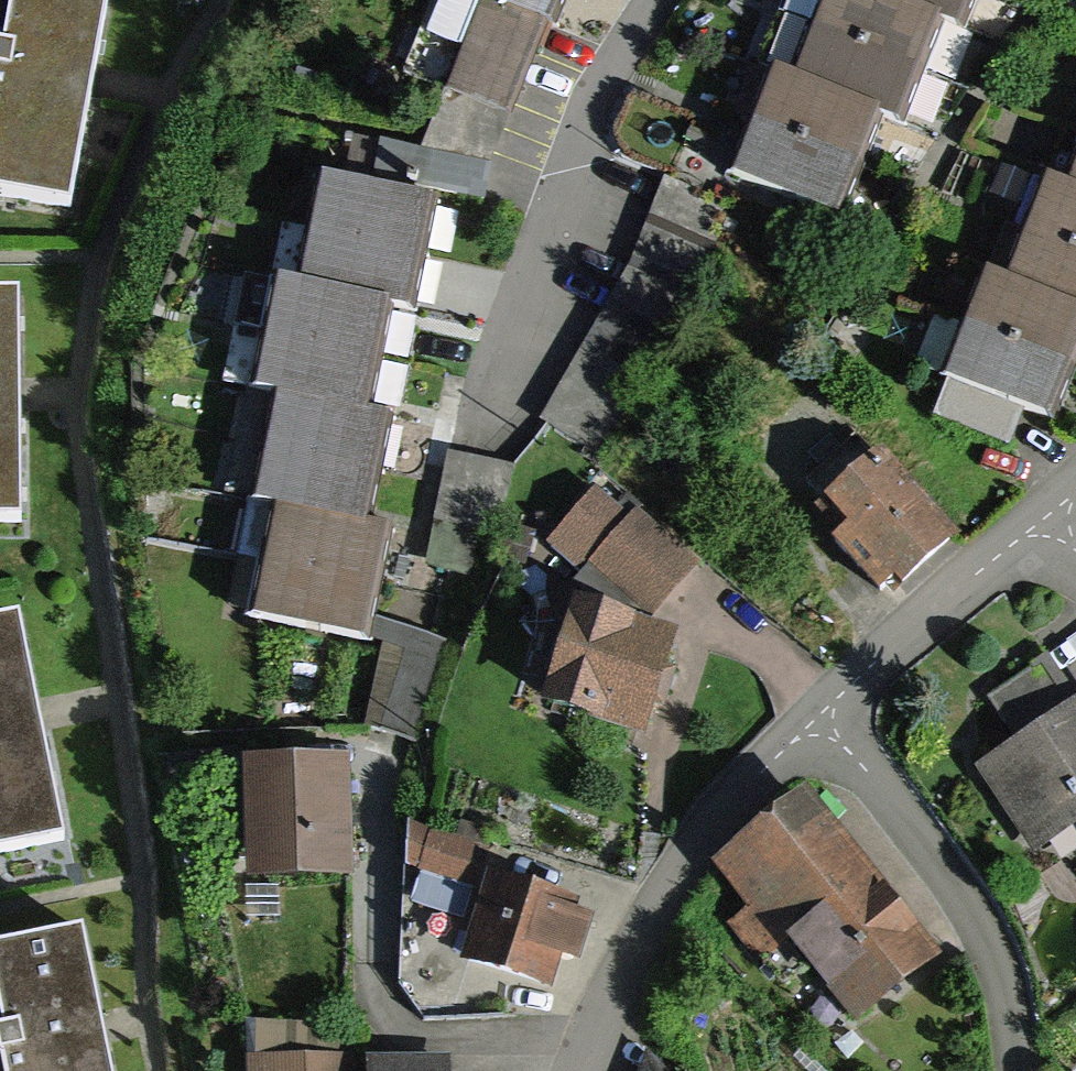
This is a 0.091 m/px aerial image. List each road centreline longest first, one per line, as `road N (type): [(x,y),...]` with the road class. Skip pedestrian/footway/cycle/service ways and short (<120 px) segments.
road 1 (residential): [(1051,515),(782,754),(621,953),(569,1070)]
road 2 (residential): [(475,426),(564,146),(653,0)]

